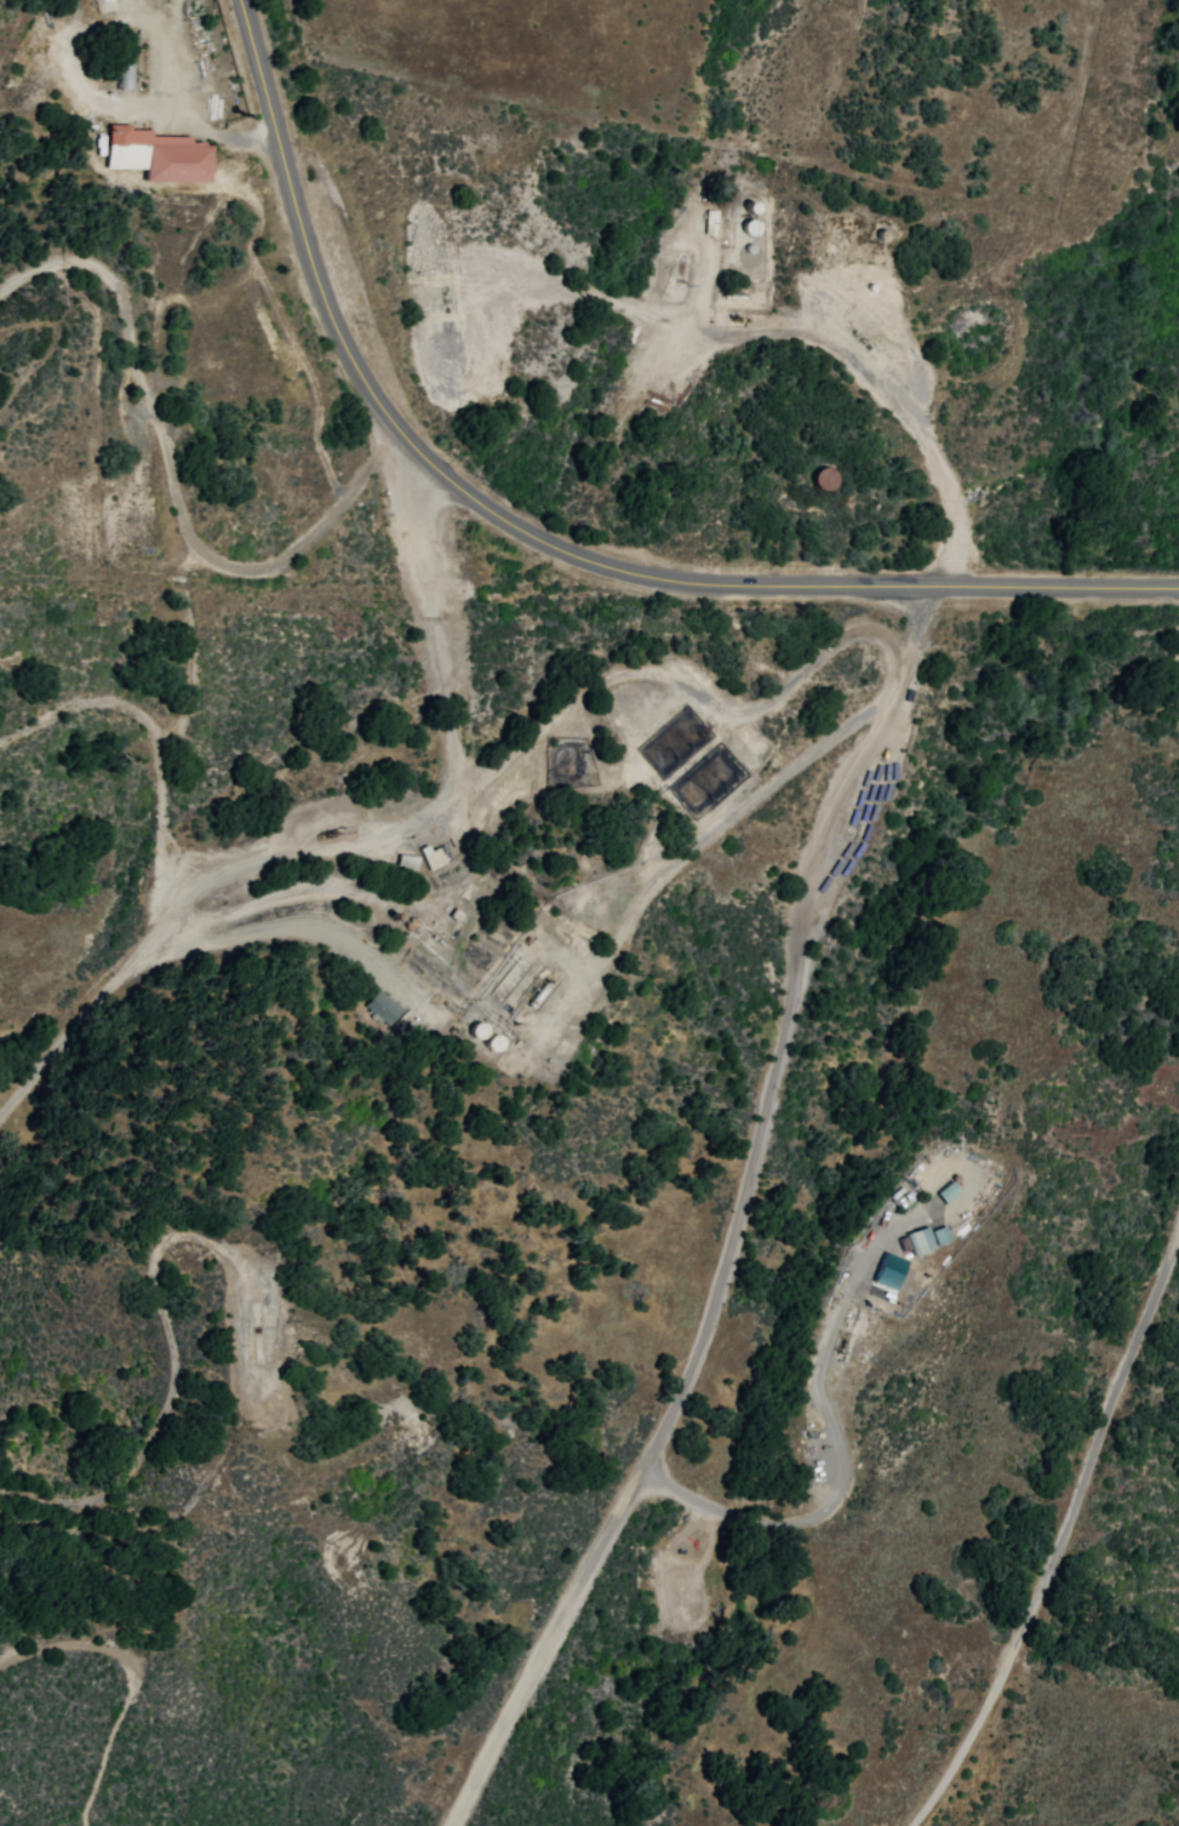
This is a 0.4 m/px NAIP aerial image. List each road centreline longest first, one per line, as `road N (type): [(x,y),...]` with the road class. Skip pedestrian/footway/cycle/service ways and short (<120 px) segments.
road 1 (residential): [(574,268),(485,234),(462,258),(471,305),(491,315),(572,288),(657,317),(814,332),(886,384),(923,425),(951,502),(954,582),(917,623),(905,680),(801,756),(663,880),(574,1043),(551,1064),(521,1066),(486,1052),(316,925),(148,948)]
road 2 (residential): [(1178,584),(670,577),(574,555),(506,517),(405,443),(348,344),(243,0)]
road 3 (residential): [(912,658),(874,631),(849,630),(742,715),(722,714),(657,669),(625,669),(586,688),(503,766),(475,768),(453,739),(405,443)]
road 4 (residential): [(640,1478),(709,1322),(807,927),(905,680)]
road 5 (residential): [(640,1478),(756,1523),(795,1523),(824,1511),(843,1475),(820,1375),(849,1266),(878,1214),(927,1156),(967,1154),(978,1174),(971,1201),(931,1226),(905,1230)]
road 6 (residential): [(0,1119),(148,948),(166,818),(154,737),(138,712),(114,700),(65,704),(0,738)]
road 7 (residential): [(0,1489),(68,1502),(122,1483),(166,1414),(172,1387),(171,1335),(151,1263),(156,1237),(194,1221),(212,1231),(229,1265)]
road 8 (residential): [(229,1265),(240,1393),(225,1448),(182,1511),(109,1538),(0,1514)]
road 9 (residential): [(166,818),(446,685)]
road 10 (residential): [(424,819),(383,846),(162,875)]
road 11 (residential): [(574,555),(544,576),(427,579)]

